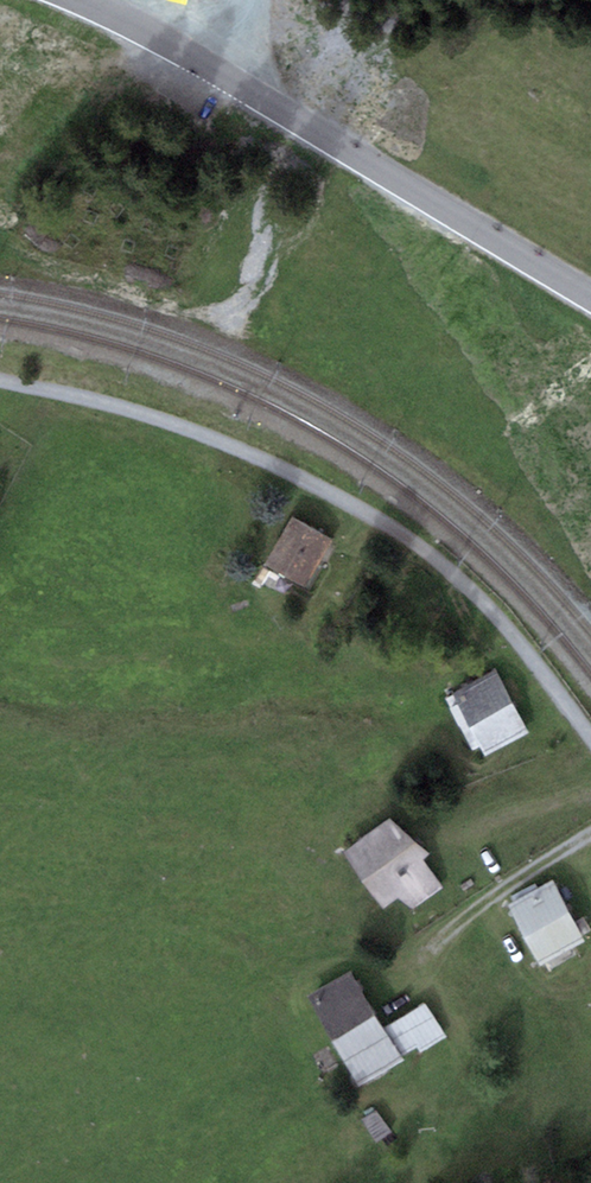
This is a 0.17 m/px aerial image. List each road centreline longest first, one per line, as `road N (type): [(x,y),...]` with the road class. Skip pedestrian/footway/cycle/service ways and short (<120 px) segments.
road 1 (track): [(590,742),(503,624),(433,556),(288,472),(211,439),(0,379)]
road 2 (secondary): [(590,297),(87,0)]
road 3 (track): [(458,217),(452,233),(459,259),(590,457)]
road 4 (track): [(590,833),(416,950)]
road 5 (track): [(0,32),(125,70),(149,60),(162,38)]

